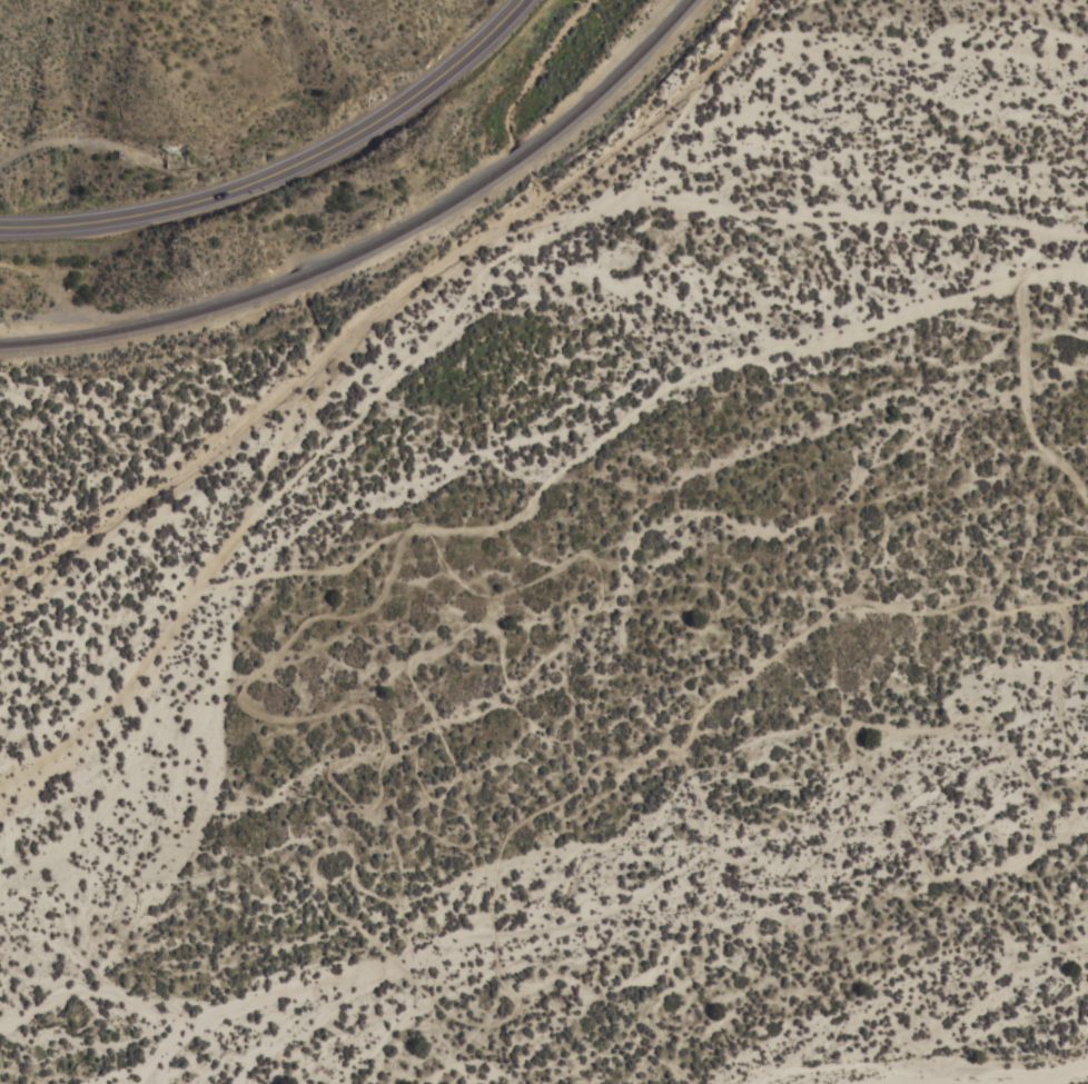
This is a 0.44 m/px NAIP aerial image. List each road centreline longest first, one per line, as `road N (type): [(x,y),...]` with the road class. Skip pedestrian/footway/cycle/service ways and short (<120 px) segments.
road 1 (secondary): [(0,225),(115,220),(260,182),(332,149),(434,81),(519,0)]

